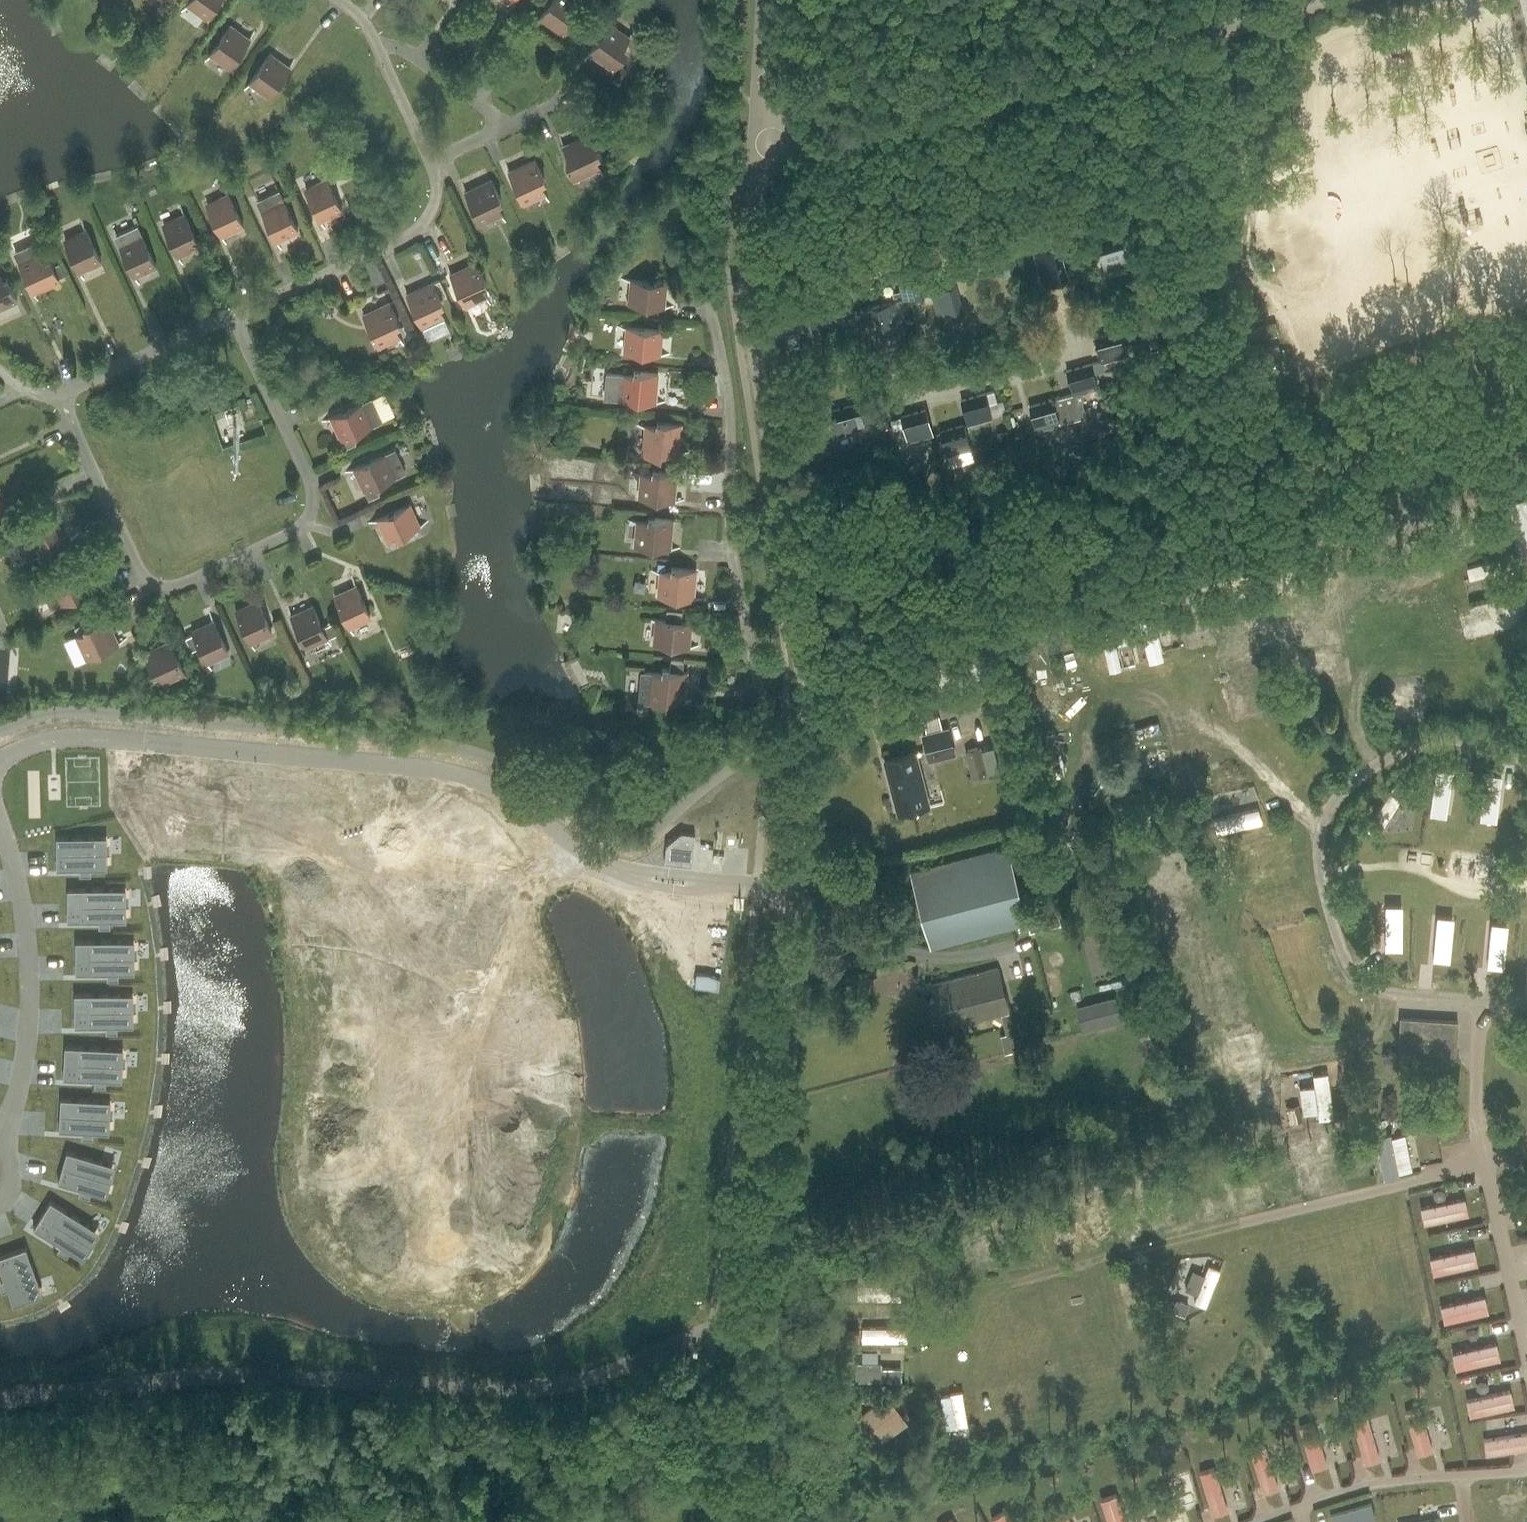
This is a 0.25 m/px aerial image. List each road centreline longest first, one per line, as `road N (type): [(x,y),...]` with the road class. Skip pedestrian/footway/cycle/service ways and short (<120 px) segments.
road 1 (unclassified): [(730,1521),(807,706),(749,281),(758,143)]
road 2 (track): [(757,882),(656,872),(617,879),(511,959),(334,1217),(268,1355),(267,1377)]
road 3 (unclassified): [(758,143),(858,138),(1344,0)]
road 4 (track): [(161,1379),(59,1521)]
road 5 (unclassified): [(758,143),(767,0)]

